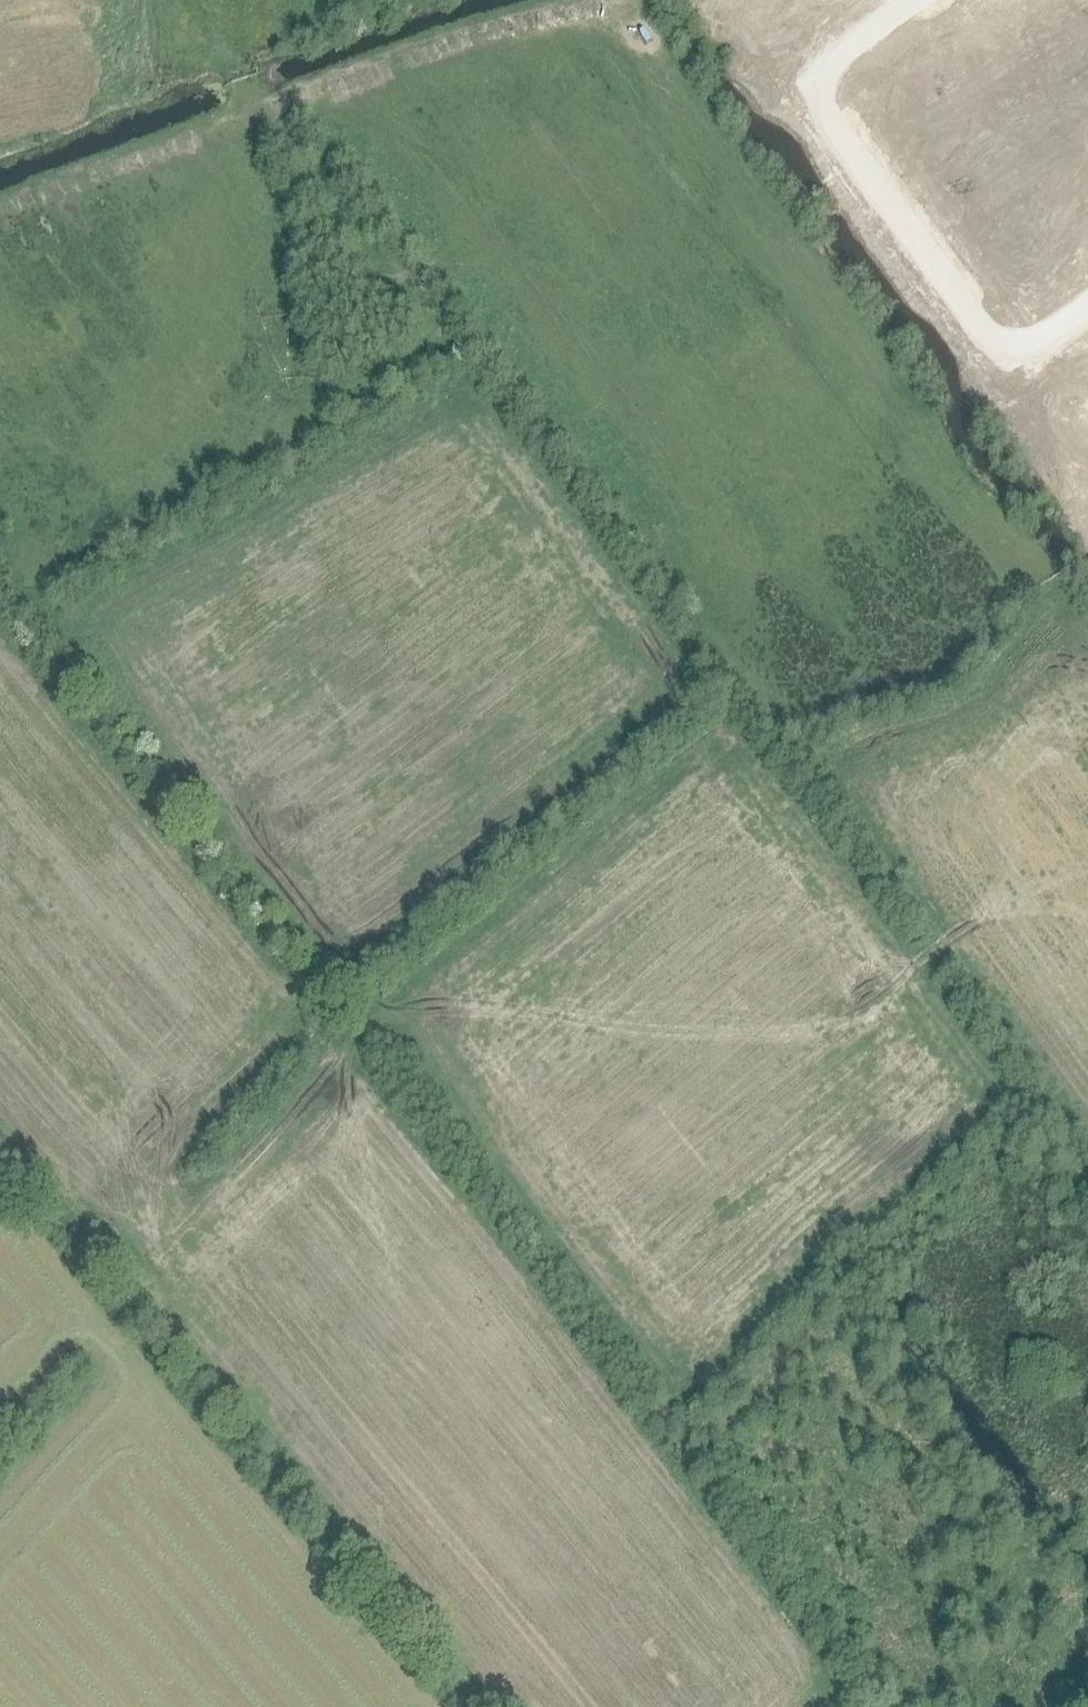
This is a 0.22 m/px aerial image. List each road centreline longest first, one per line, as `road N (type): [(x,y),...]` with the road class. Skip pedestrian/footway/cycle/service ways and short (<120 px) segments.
road 1 (residential): [(1087,294),(1014,346),(990,341),(822,105),(826,65),(915,0)]

